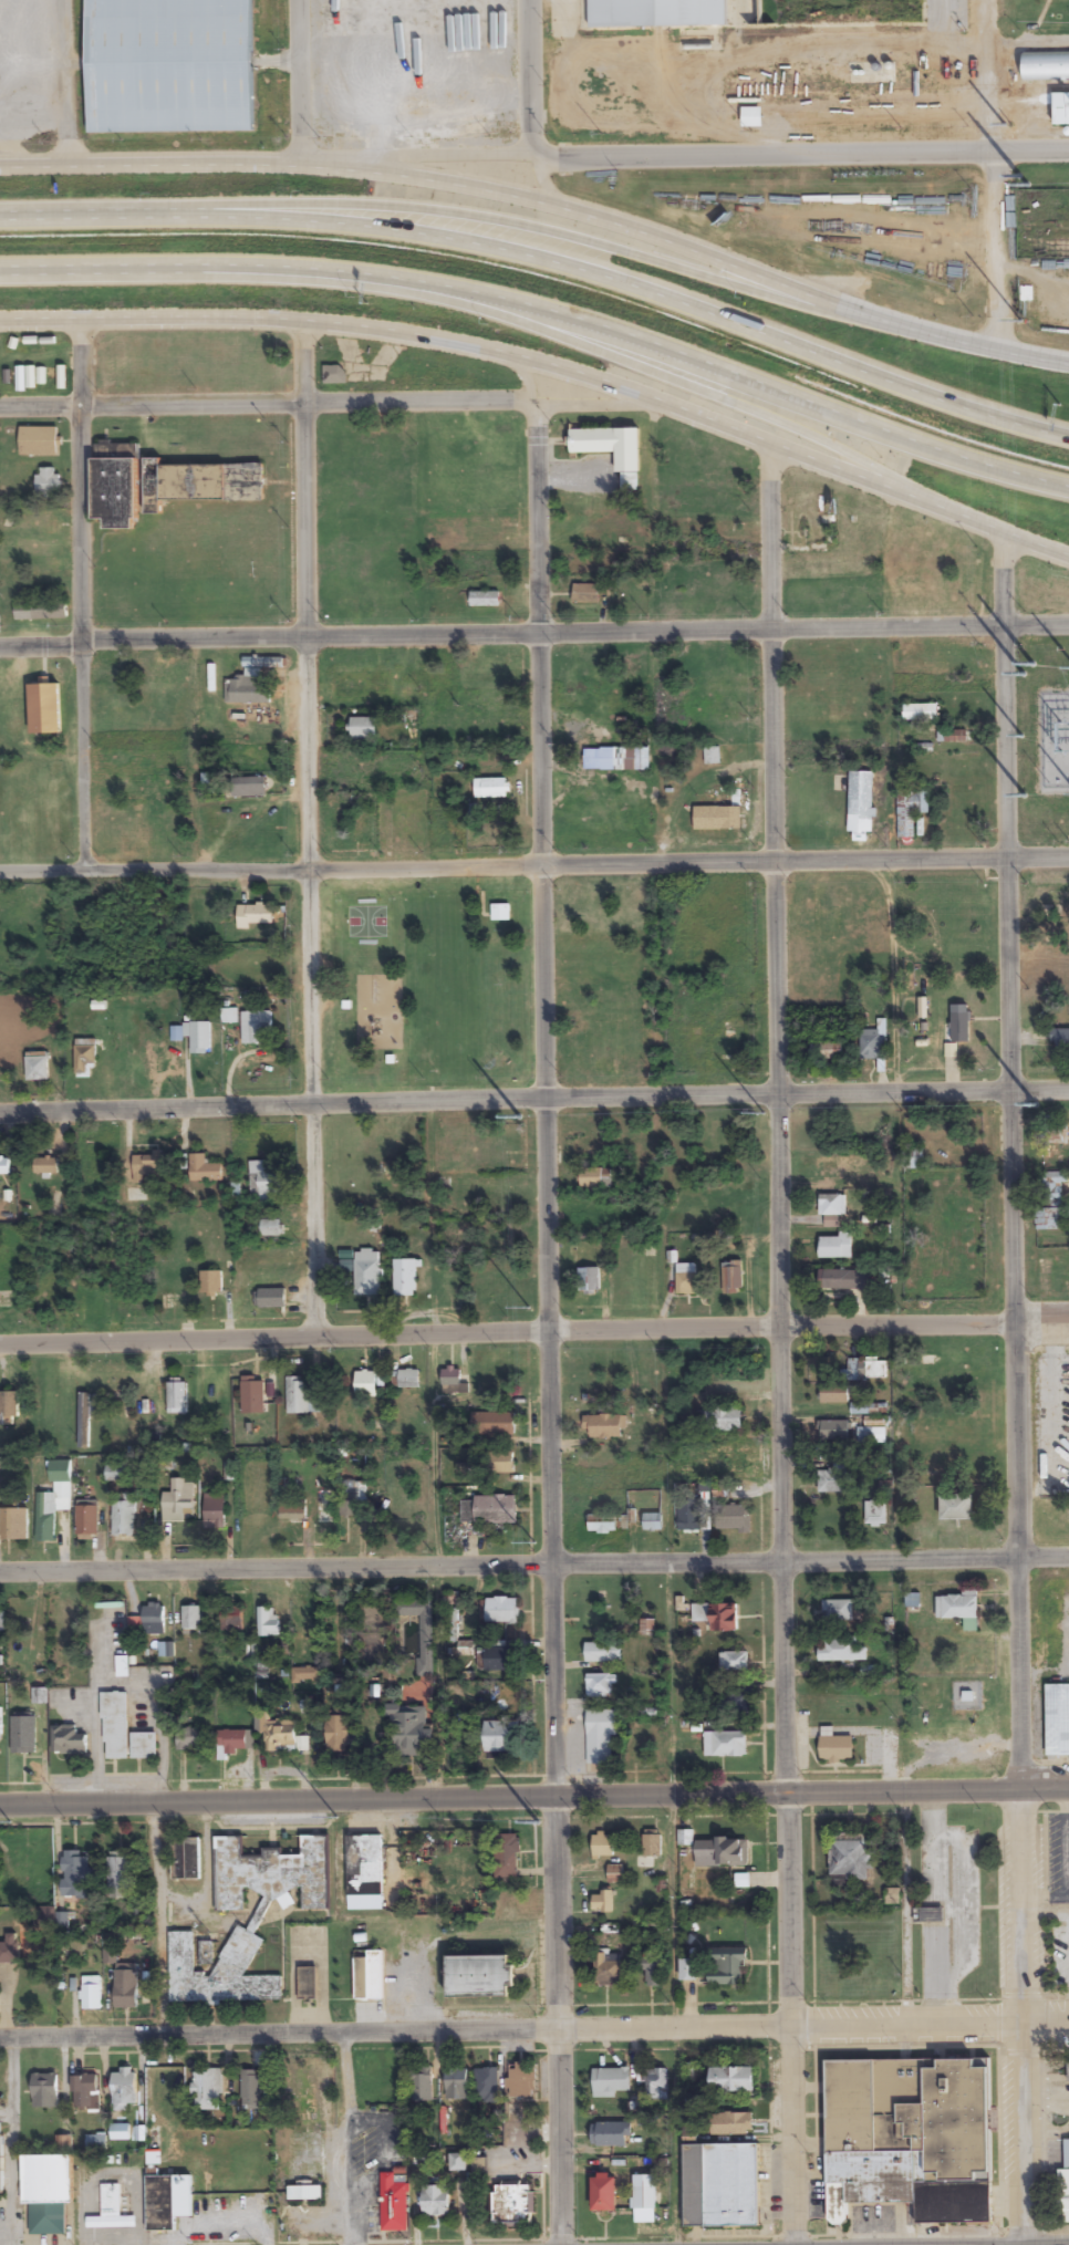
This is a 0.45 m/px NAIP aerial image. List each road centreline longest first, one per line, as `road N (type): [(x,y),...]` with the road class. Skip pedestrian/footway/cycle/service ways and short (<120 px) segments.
road 1 (residential): [(556,2244),(547,1099),(529,360)]
road 2 (residential): [(793,2244),(770,446)]
road 3 (residential): [(1028,2244),(1005,533)]
road 4 (tertiary): [(0,322),(307,321),(529,360),(1068,557)]
road 5 (motorway): [(1068,438),(963,410),(683,298),(532,248),(384,221),(0,211)]
road 6 (motorway): [(0,273),(320,274),(415,288),(525,314),(1068,487)]
road 7 (tertiary): [(1068,366),(890,324),(675,245),(411,175),(301,163),(0,168)]
road 8 (residential): [(1068,1087),(0,1115)]
road 9 (residential): [(0,1347),(1068,1322)]
road 10 (residential): [(0,647),(1068,625)]
road 11 (residential): [(1068,2023),(0,2043)]
road 12 (residential): [(1068,1556),(0,1575)]
road 13 (residential): [(1068,1788),(0,1806)]
road 14 (residential): [(0,874),(1068,857)]
road 15 (residential): [(319,1337),(307,321)]
road 16 (motorway): [(890,324),(517,222),(422,208),(128,214)]
road 17 (residential): [(349,168),(398,155),(1068,147)]
road 18 (motorway): [(415,288),(739,405),(967,517)]
road 19 (residential): [(86,872),(81,321)]
road 20 (residential): [(0,407),(536,398)]
road 21 (residential): [(1000,353),(989,0)]
road 22 (residential): [(68,167),(65,0)]
road 23 (residential): [(301,163),(294,0)]
road 24 (residential): [(536,154),(529,0)]

